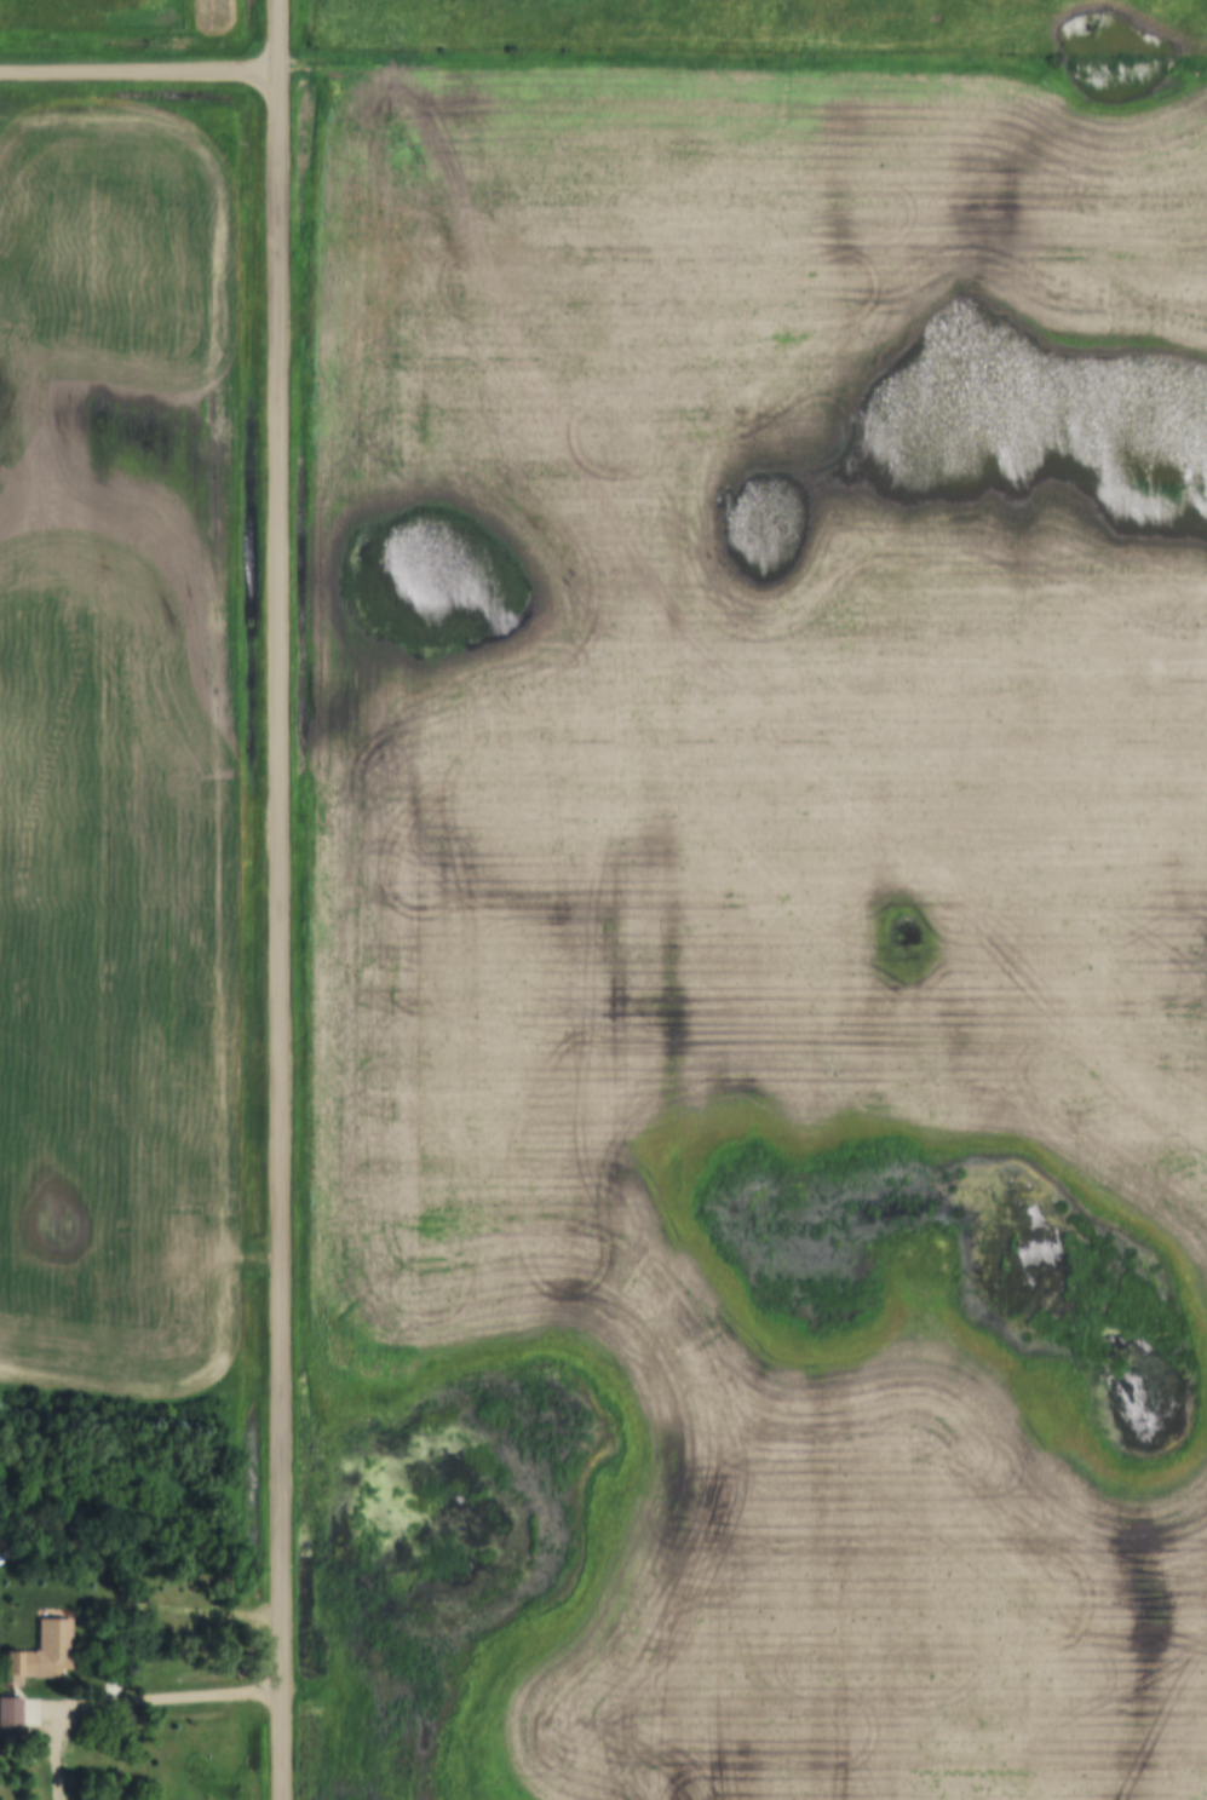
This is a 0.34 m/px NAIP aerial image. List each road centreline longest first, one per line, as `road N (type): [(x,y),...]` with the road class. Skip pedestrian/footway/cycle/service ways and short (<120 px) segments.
road 1 (residential): [(281,1799),(277,0)]
road 2 (track): [(277,68),(1206,69)]
road 3 (residential): [(0,71),(277,68)]

